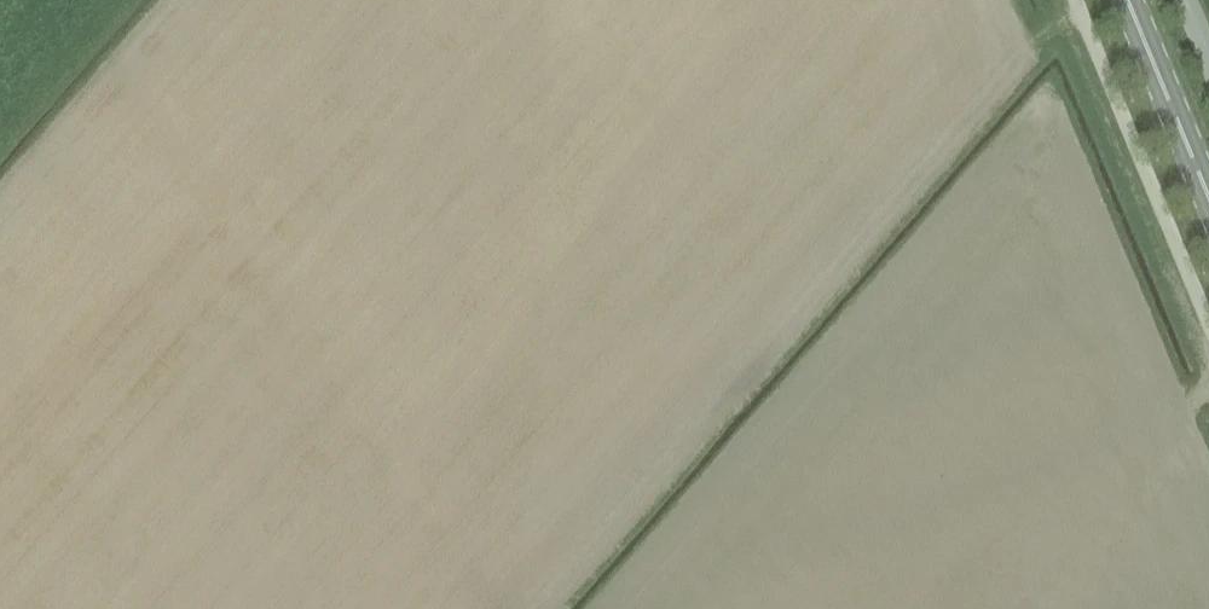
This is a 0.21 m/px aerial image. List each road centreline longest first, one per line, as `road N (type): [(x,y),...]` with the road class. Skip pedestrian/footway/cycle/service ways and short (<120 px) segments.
road 1 (unclassified): [(1208,323),(1076,0)]
road 2 (primary): [(1208,197),(1128,0)]

